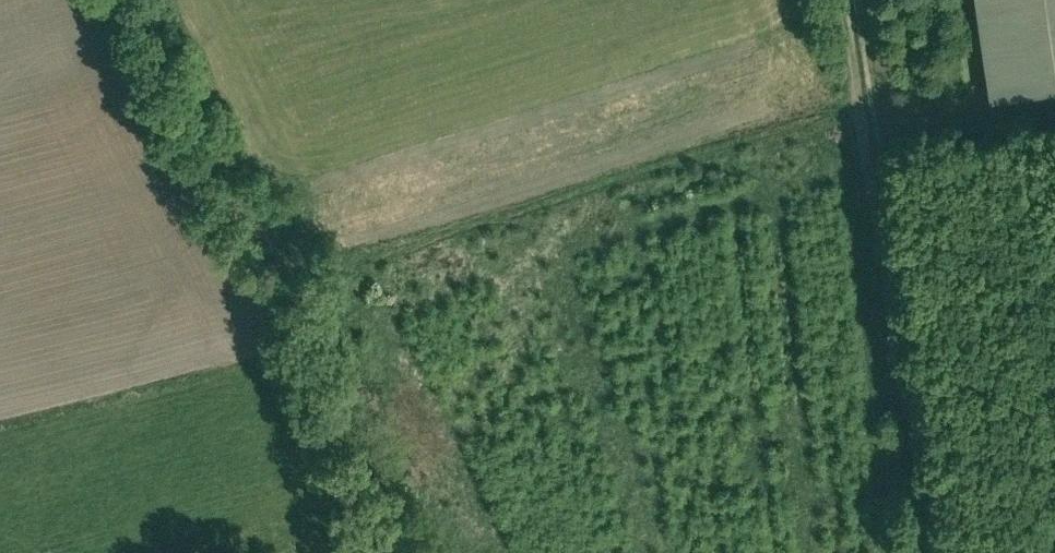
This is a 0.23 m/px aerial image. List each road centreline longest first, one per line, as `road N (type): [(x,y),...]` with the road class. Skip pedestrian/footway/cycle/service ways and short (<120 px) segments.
road 1 (track): [(841,0),(929,552)]
road 2 (track): [(1054,496),(1032,147)]

